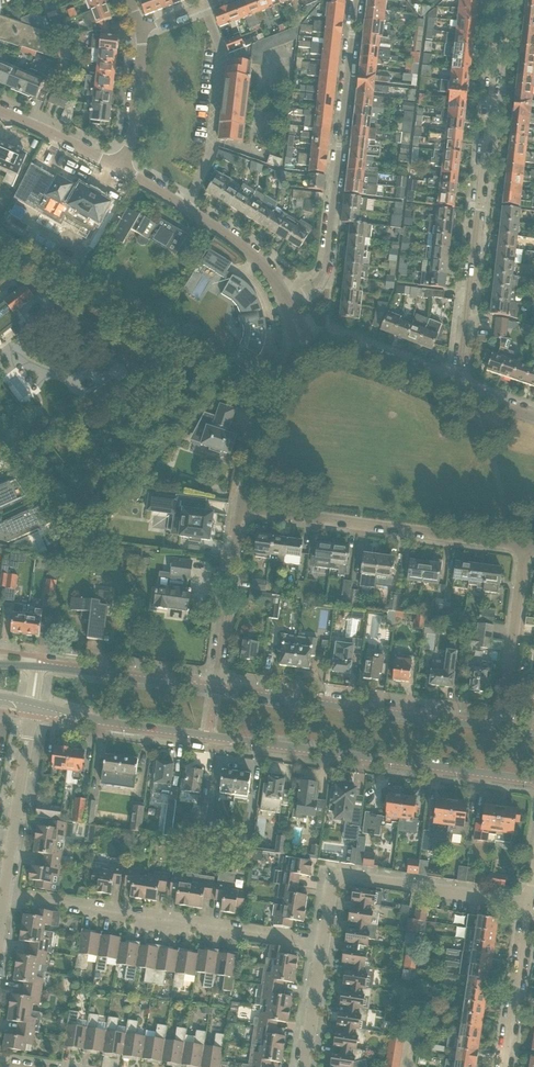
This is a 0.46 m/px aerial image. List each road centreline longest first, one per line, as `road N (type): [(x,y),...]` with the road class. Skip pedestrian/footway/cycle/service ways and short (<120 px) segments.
road 1 (secondary): [(32,702),(106,722),(533,780)]
road 2 (residential): [(456,390),(502,0)]
road 3 (residential): [(358,0),(326,263),(318,281),(288,305)]
road 4 (residential): [(320,946),(3,894)]
road 5 (secondary): [(501,729),(214,689)]
road 6 (residential): [(524,547),(240,507)]
road 7 (residential): [(320,946),(329,885),(349,874),(525,905)]
road 8 (residential): [(184,208),(209,155),(220,52),(203,4)]
road 9 (residential): [(3,894),(32,702)]
road 10 (residential): [(240,507),(214,689)]
road 11 (residential): [(501,729),(524,547)]
road 12 (secondary): [(214,689),(38,667)]
road 13 (residential): [(309,349),(272,399),(240,507)]
road 14 (residential): [(503,1066),(525,905)]
road 15 (residential): [(456,390),(345,346),(309,349)]
road 16 (residential): [(288,305),(241,246),(184,208)]
road 17 (residential): [(120,169),(130,144),(141,29)]
road 18 (residential): [(120,169),(0,113)]
road 19 (residential): [(301,1066),(320,946)]

